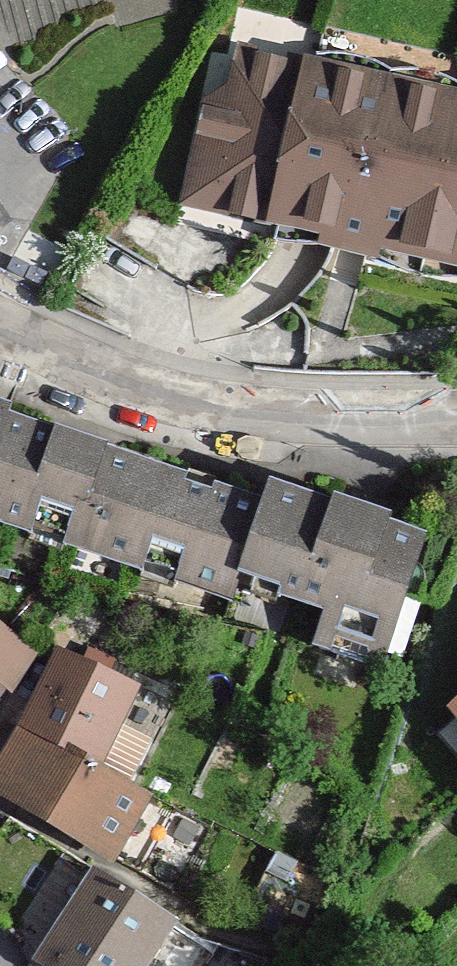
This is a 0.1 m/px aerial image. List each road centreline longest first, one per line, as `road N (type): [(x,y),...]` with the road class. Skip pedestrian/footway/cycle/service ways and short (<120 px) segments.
road 1 (tertiary): [(456,418),(224,409),(76,362),(0,327)]

